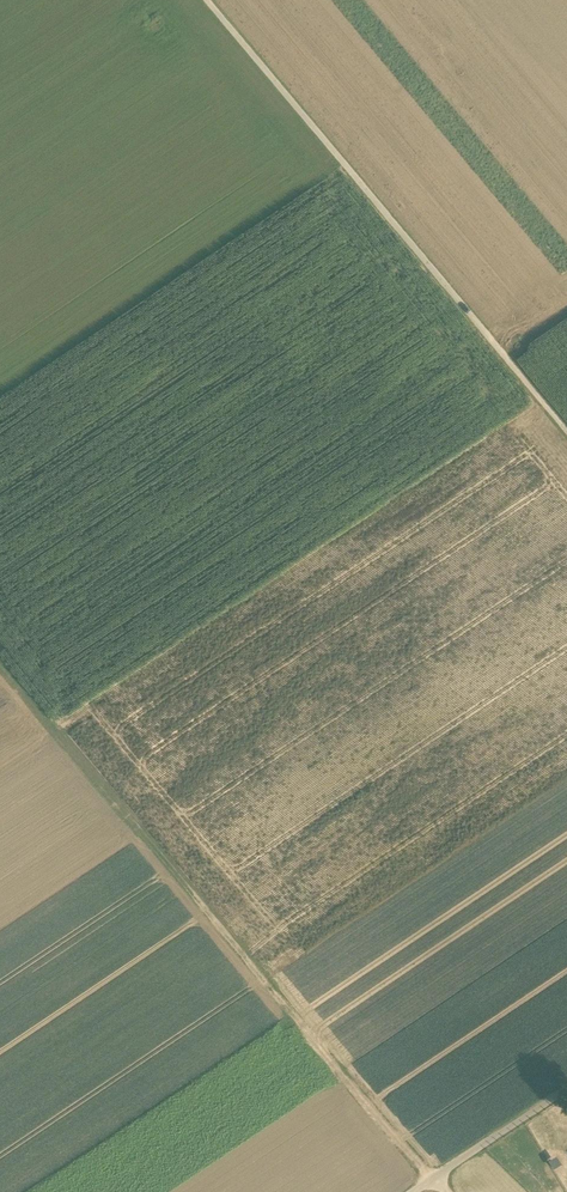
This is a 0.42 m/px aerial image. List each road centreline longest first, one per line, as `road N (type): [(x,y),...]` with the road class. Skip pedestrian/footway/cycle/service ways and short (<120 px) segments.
road 1 (track): [(0,663),(432,1181)]
road 2 (track): [(207,0),(566,431)]
road 3 (track): [(566,1090),(415,1191)]

